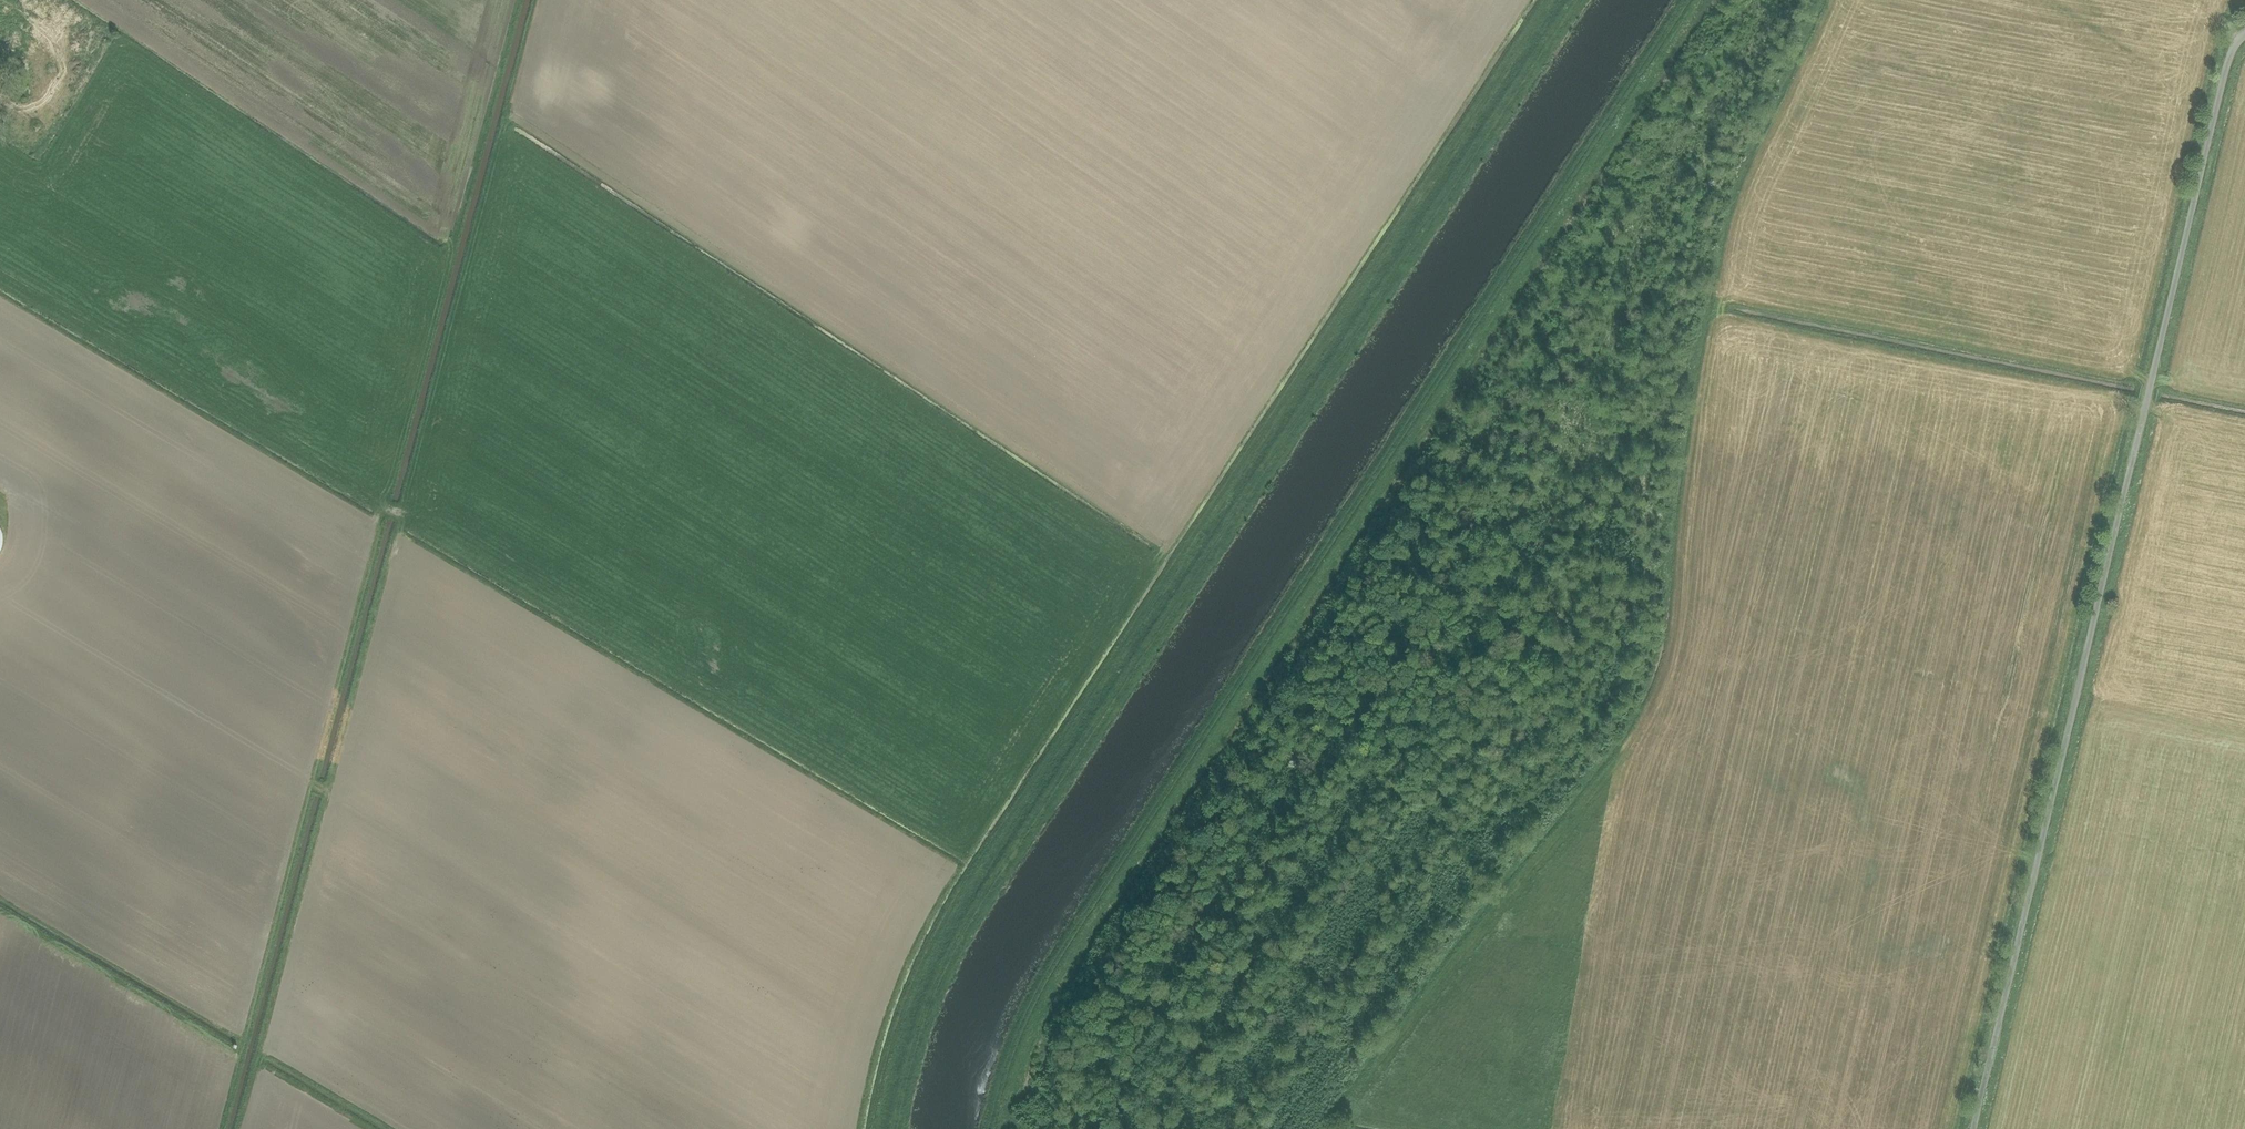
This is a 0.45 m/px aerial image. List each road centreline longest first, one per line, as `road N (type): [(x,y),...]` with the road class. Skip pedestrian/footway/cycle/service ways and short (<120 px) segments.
road 1 (track): [(1688,0),(1119,859),(1021,1029),(993,1128)]
road 2 (unclassified): [(1979,1128),(2227,60),(2244,28)]

